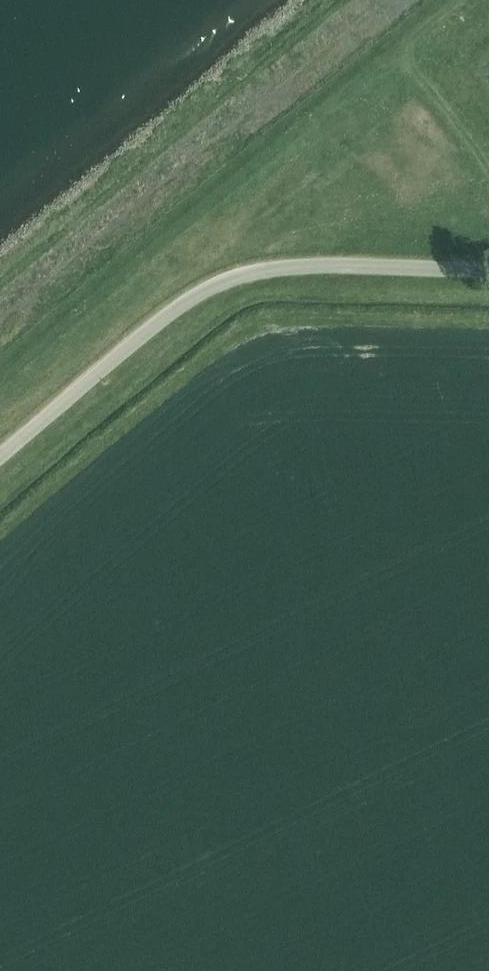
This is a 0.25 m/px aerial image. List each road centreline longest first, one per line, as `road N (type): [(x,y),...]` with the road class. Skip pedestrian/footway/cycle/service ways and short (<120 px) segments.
road 1 (unclassified): [(0,416),(76,347),(171,292),(261,267),(488,273)]

